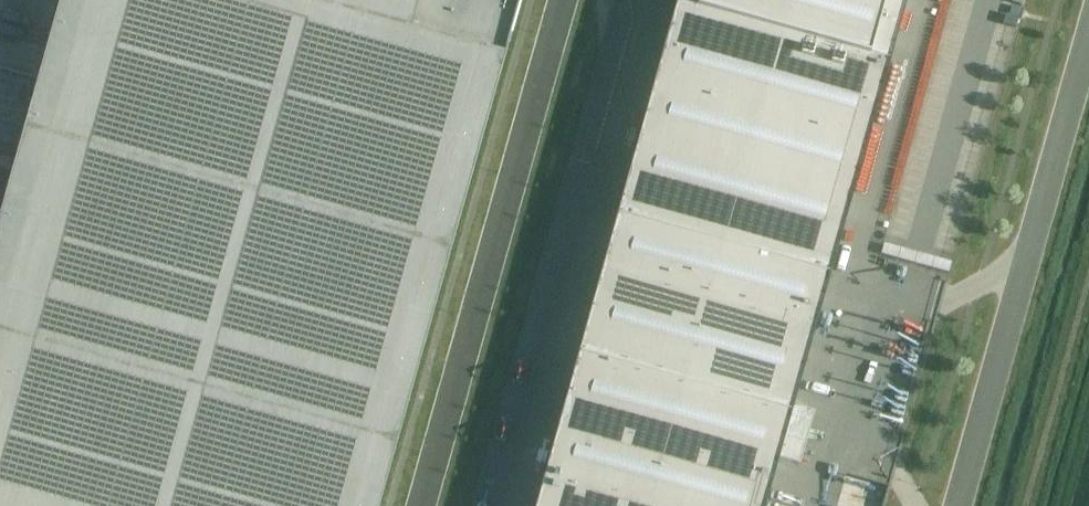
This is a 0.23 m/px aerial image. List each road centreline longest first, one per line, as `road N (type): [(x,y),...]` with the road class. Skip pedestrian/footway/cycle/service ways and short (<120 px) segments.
road 1 (residential): [(565,0),(423,505)]
road 2 (unclassified): [(1088,36),(957,505)]

